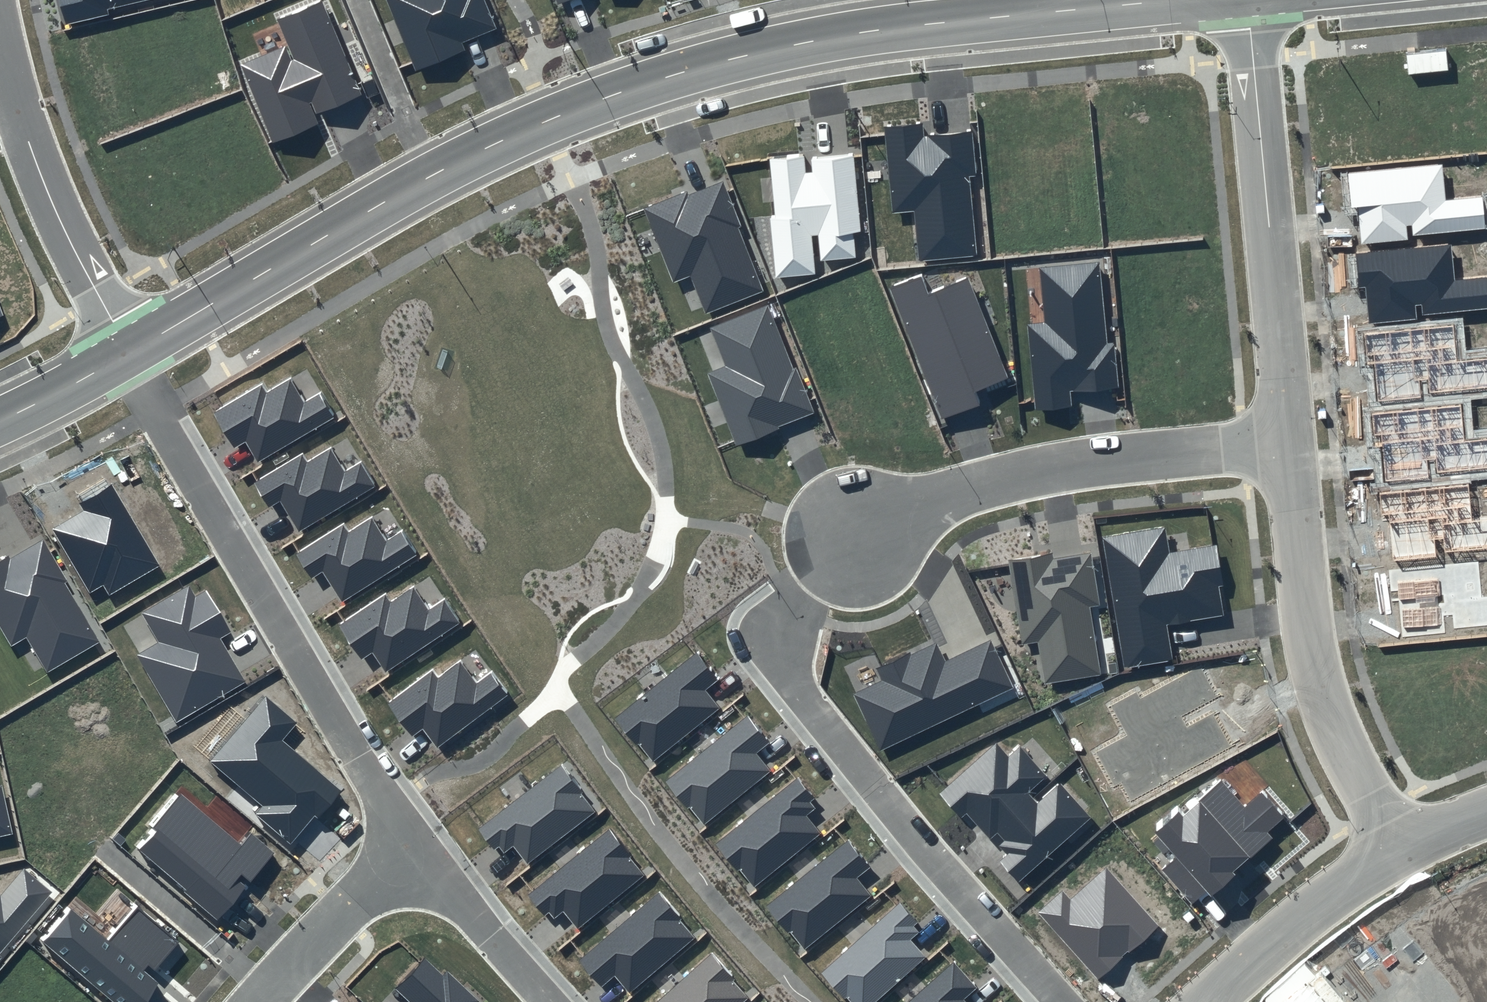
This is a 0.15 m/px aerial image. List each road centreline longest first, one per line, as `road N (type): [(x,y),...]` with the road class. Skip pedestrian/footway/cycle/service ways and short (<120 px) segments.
road 1 (residential): [(1175,0),(891,29),(775,48),(664,79),(479,150),(130,352)]
road 2 (residential): [(855,537),(785,625),(786,670),(1062,1001)]
road 3 (residential): [(416,846),(357,758),(130,352)]
road 4 (residential): [(1288,442),(1028,471),(855,537)]
road 5 (residential): [(1248,0),(1288,442)]
road 6 (residential): [(1288,442),(1317,672),(1399,851)]
road 7 (residential): [(130,352),(37,167),(0,46)]
road 8 (residential): [(1399,851),(1291,924),(1204,1001)]
road 9 (residential): [(261,1001),(416,846)]
road 10 (residential): [(549,1001),(416,846)]
road 11 (residential): [(130,352),(0,420)]

